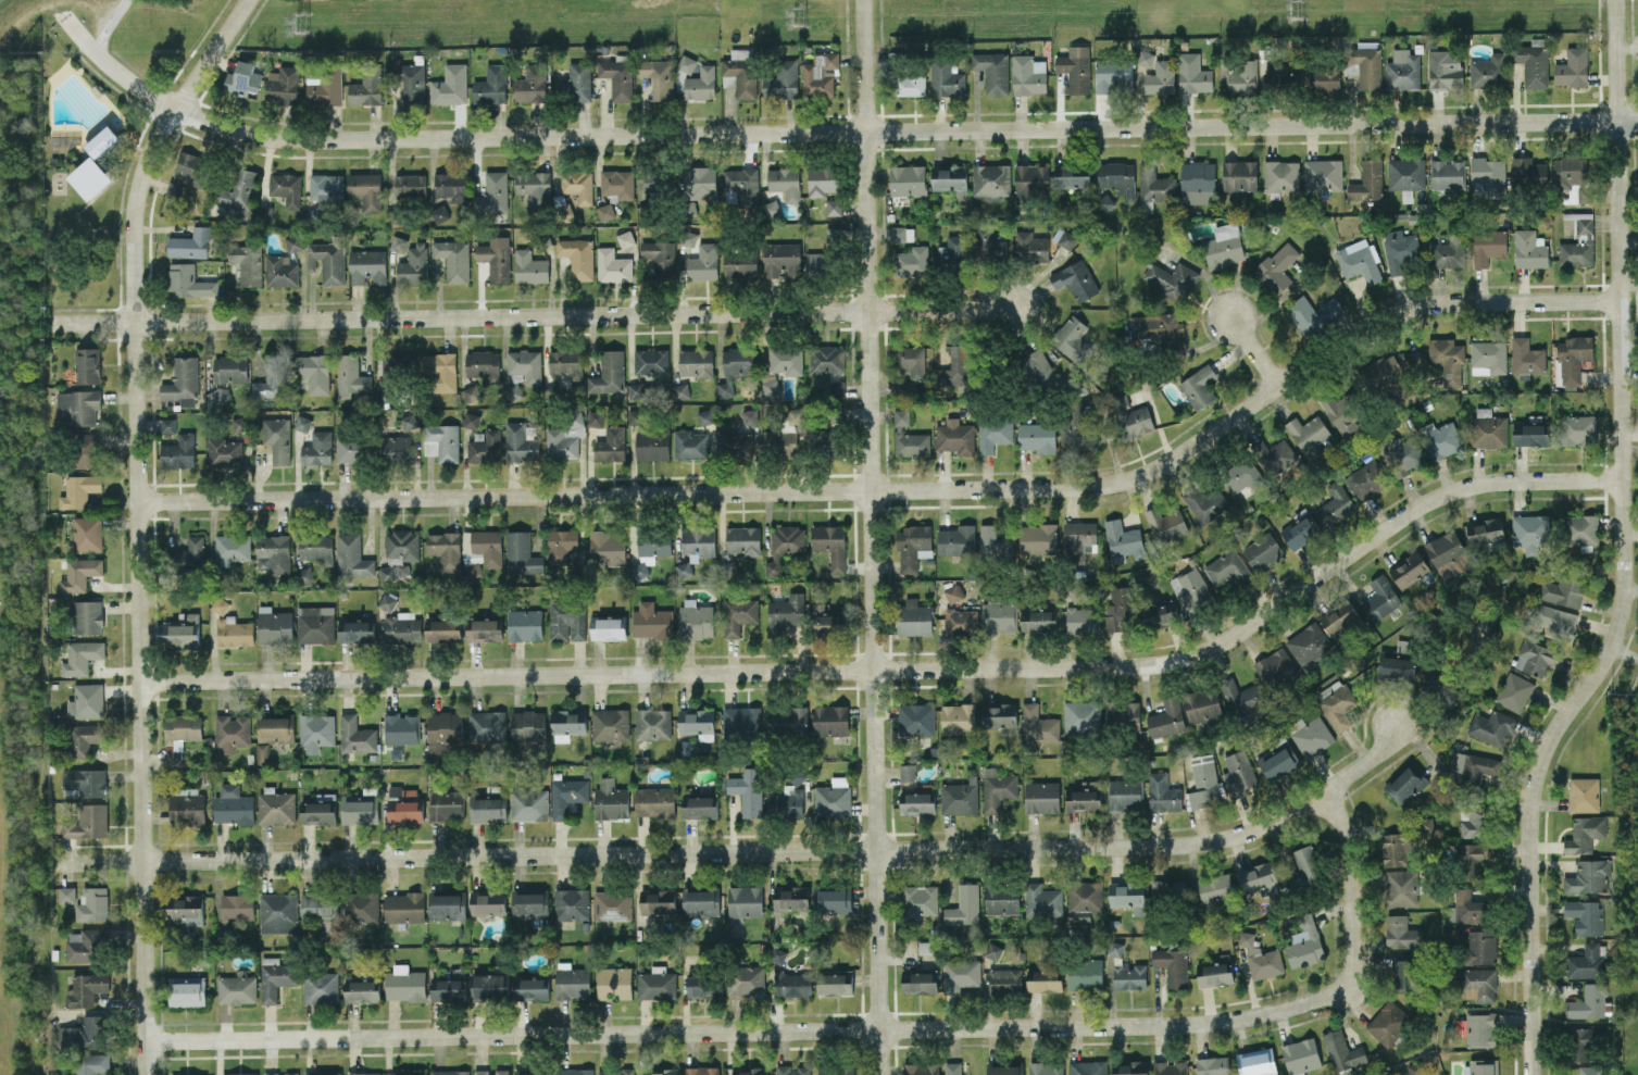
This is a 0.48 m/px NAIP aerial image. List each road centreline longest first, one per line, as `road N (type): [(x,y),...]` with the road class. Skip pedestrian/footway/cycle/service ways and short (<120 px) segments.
road 1 (tertiary): [(1637,120),(283,141),(172,109),(126,79),(65,15)]
road 2 (residential): [(1617,300),(1441,301),(1400,311),(1176,461),(1091,487),(137,502)]
road 3 (residential): [(1622,482),(1462,489),(1226,640),(1151,665),(140,683)]
road 4 (residential): [(1397,723),(1378,751),(1326,792),(1255,832),(1212,842),(52,862)]
road 5 (residential): [(1356,992),(1214,1024),(147,1039)]
road 6 (residential): [(1615,0),(1623,587),(1609,649),(1551,736),(1537,774),(1531,1074)]
road 7 (residential): [(865,0),(878,1074)]
road 8 (residential): [(172,109),(145,161),(133,216),(147,1074)]
road 9 (residential): [(1018,311),(46,323)]
road 10 (residential): [(1326,792),(1350,845),(1356,992)]
road 11 (residential): [(247,0),(172,109)]

